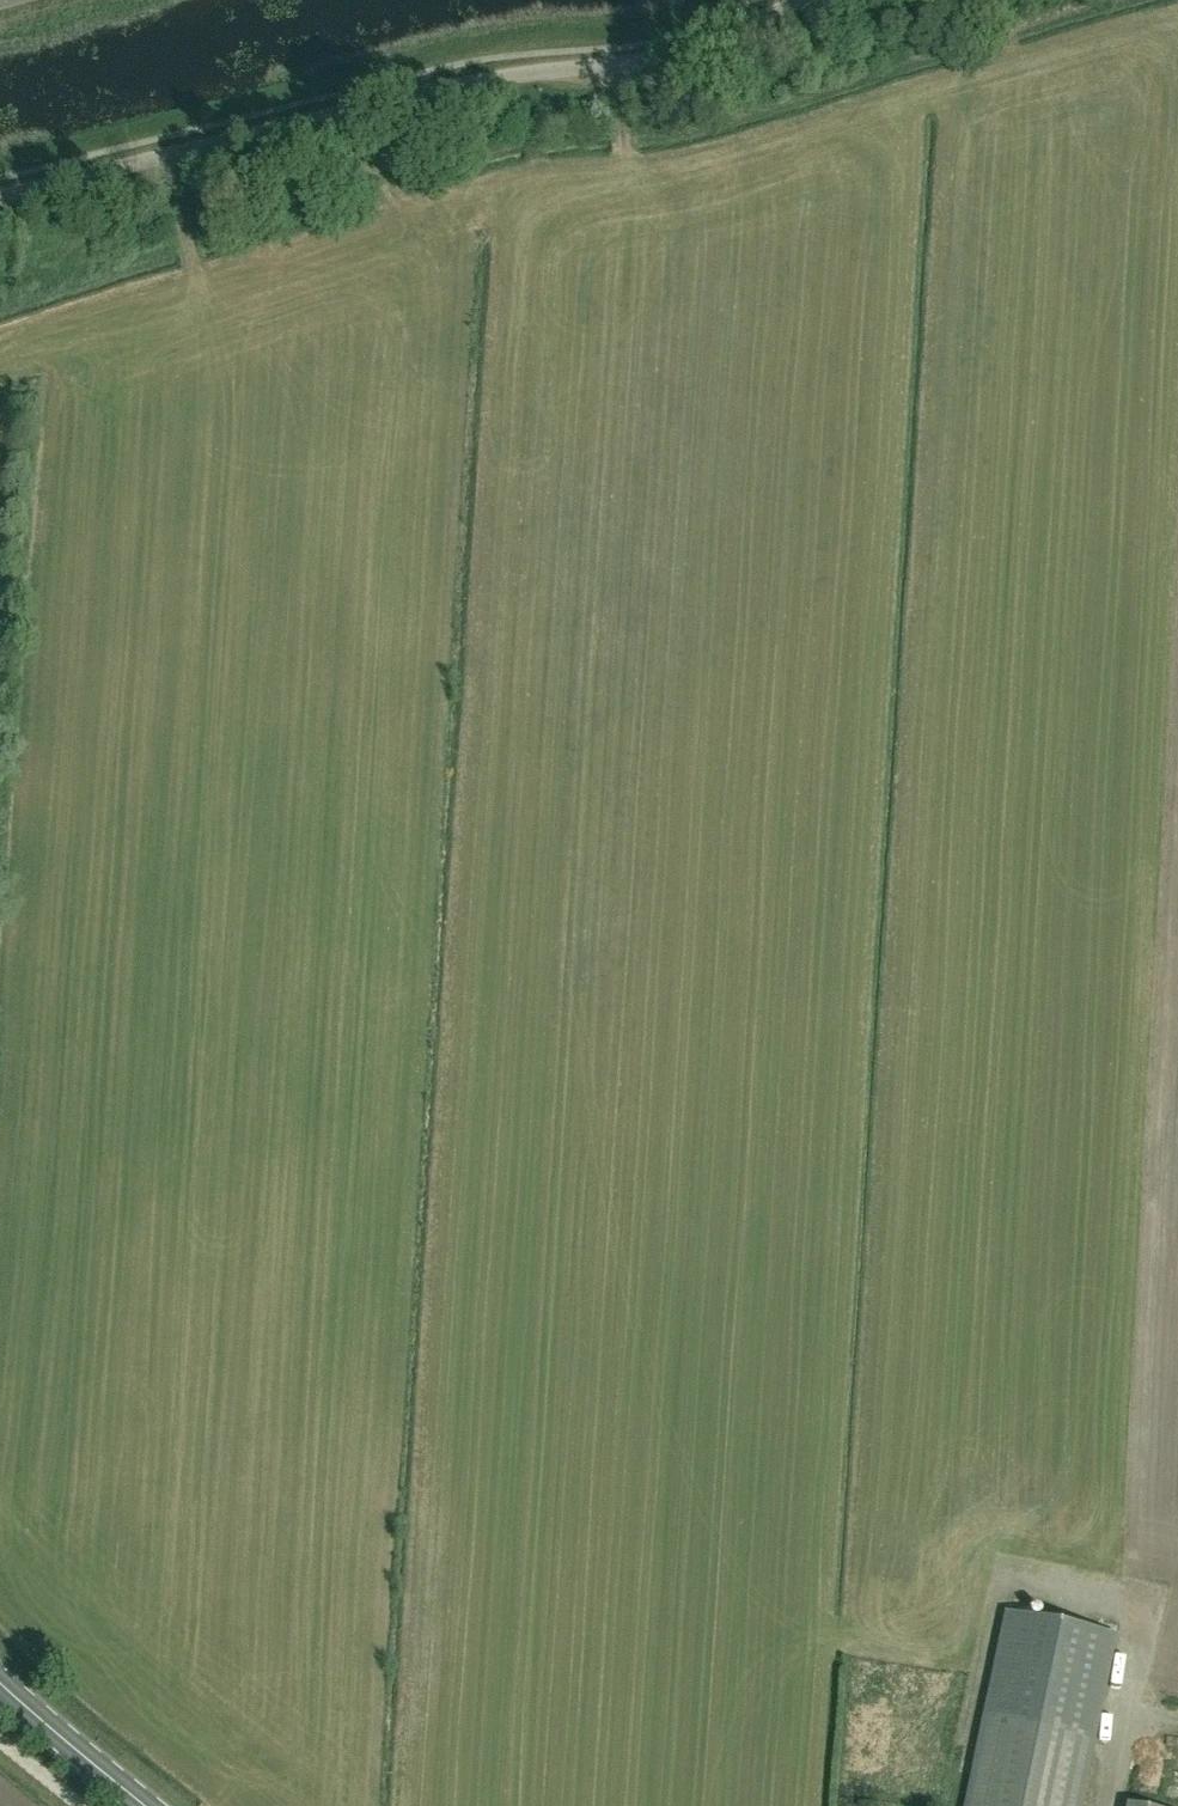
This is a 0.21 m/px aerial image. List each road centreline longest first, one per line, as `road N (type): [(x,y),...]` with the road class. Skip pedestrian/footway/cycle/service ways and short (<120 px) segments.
road 1 (unclassified): [(0,202),(412,92),(663,54),(803,0)]
road 2 (secondary): [(142,1805),(0,1685)]

